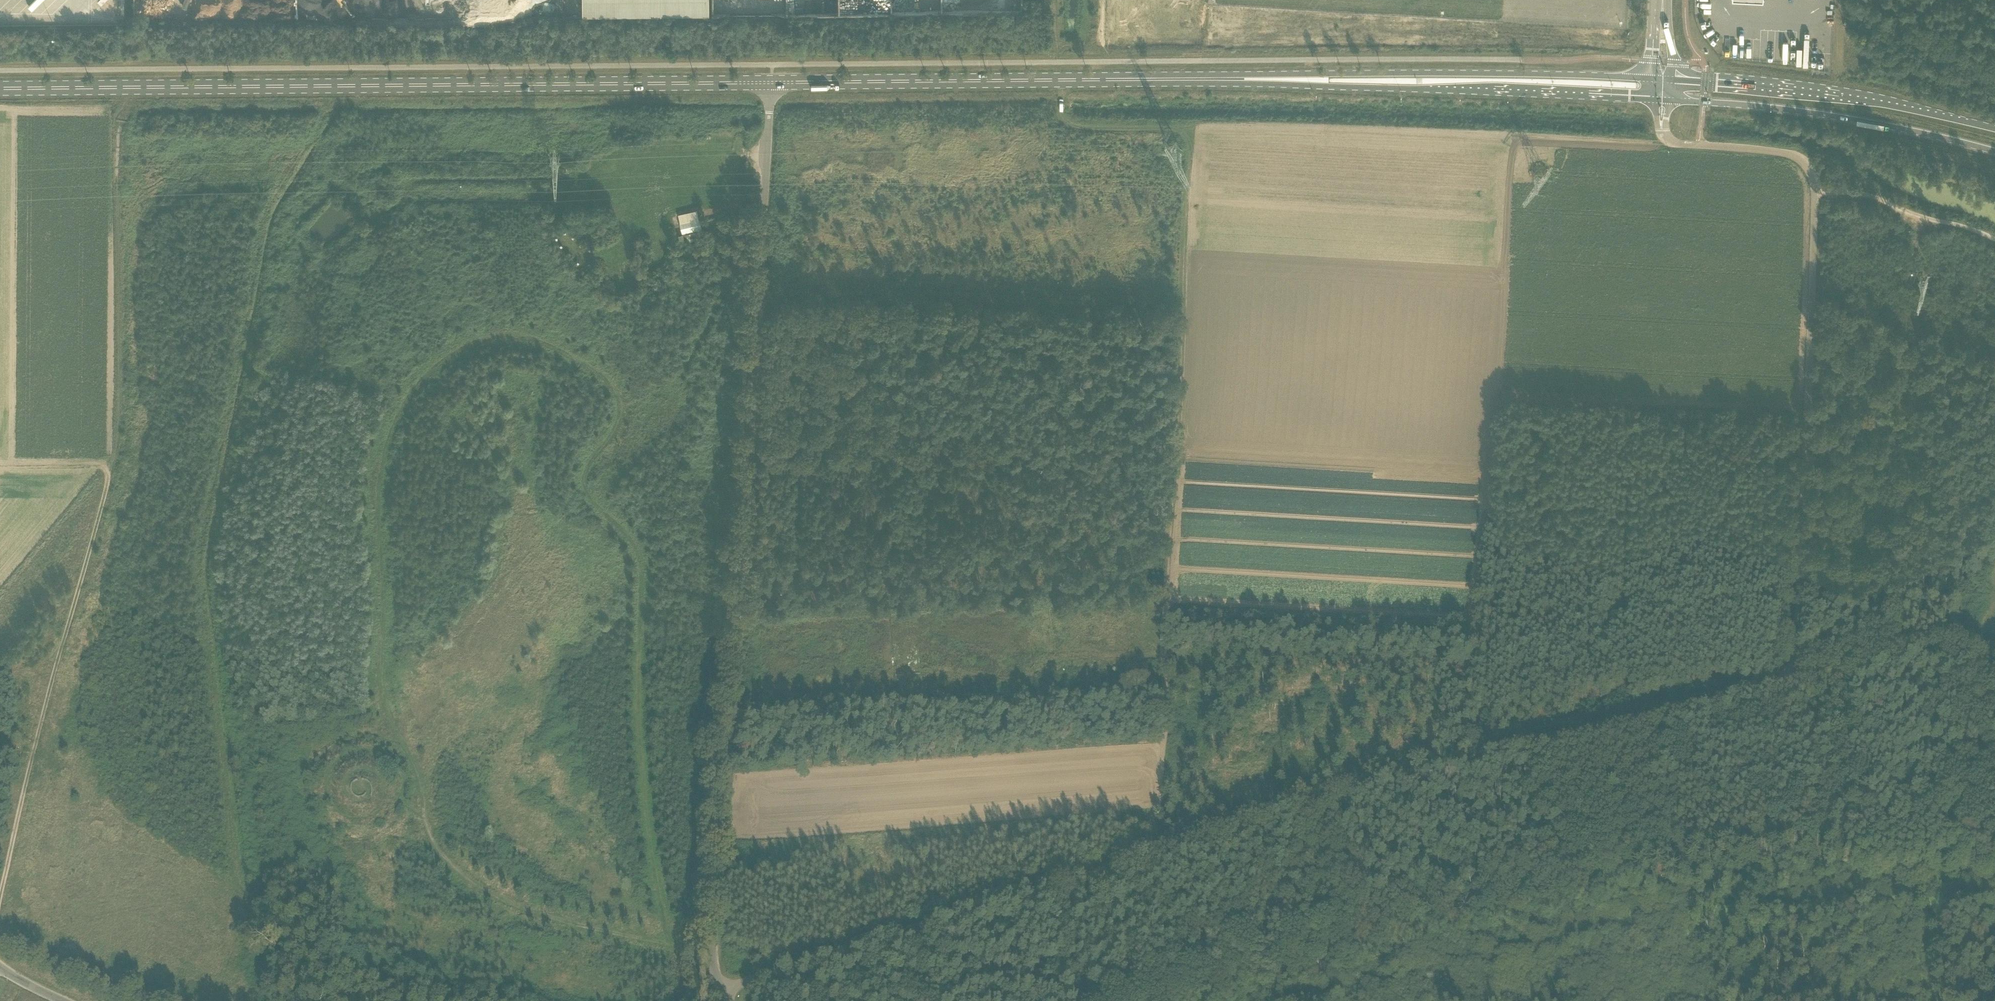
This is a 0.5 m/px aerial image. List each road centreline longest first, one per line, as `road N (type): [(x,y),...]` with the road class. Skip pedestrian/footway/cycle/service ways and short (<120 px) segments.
road 1 (unclassified): [(723,980),(1304,805),(1797,683),(1813,172),(1784,153),(1671,141),(1662,130)]
road 2 (unclassified): [(723,980),(714,902),(770,82)]
road 3 (track): [(1062,80),(1066,122),(1180,127),(1192,138),(1173,603),(1161,648),(1167,700),(1144,858)]
road 4 (secondary): [(0,89),(770,82)]
road 5 (secondary): [(1191,78),(1653,98)]
road 6 (secondary): [(1651,78),(1191,78)]
road 7 (track): [(0,897),(114,463)]
road 8 (secondary): [(770,82),(1191,78)]
road 9 (track): [(114,463),(121,435),(122,119)]
road 10 (secondary): [(1669,99),(1817,113),(1994,150)]
road 11 (secondary): [(1994,129),(1872,101),(1672,79)]
road 12 (track): [(1994,649),(1933,644),(1797,683)]
road 13 (track): [(1994,239),(1878,199),(1816,189)]

